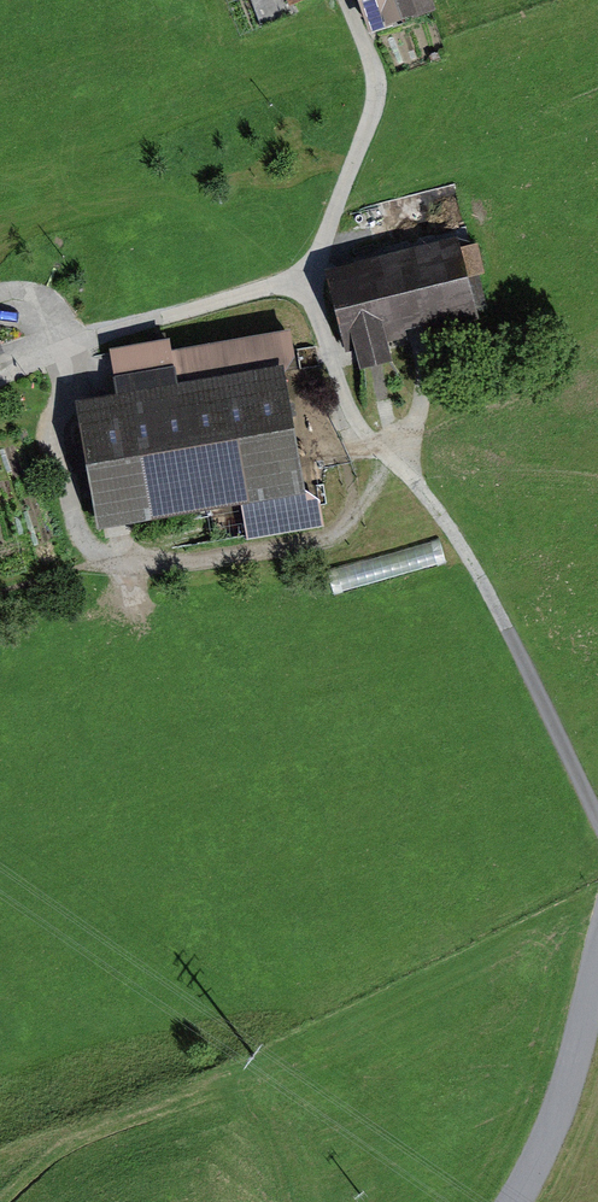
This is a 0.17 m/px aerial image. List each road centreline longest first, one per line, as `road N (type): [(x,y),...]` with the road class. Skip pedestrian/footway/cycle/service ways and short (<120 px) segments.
road 1 (track): [(597,816),(464,549),(362,429),(299,283),(234,292),(0,378)]
road 2 (unclassified): [(597,966),(569,1077),(514,1201)]

